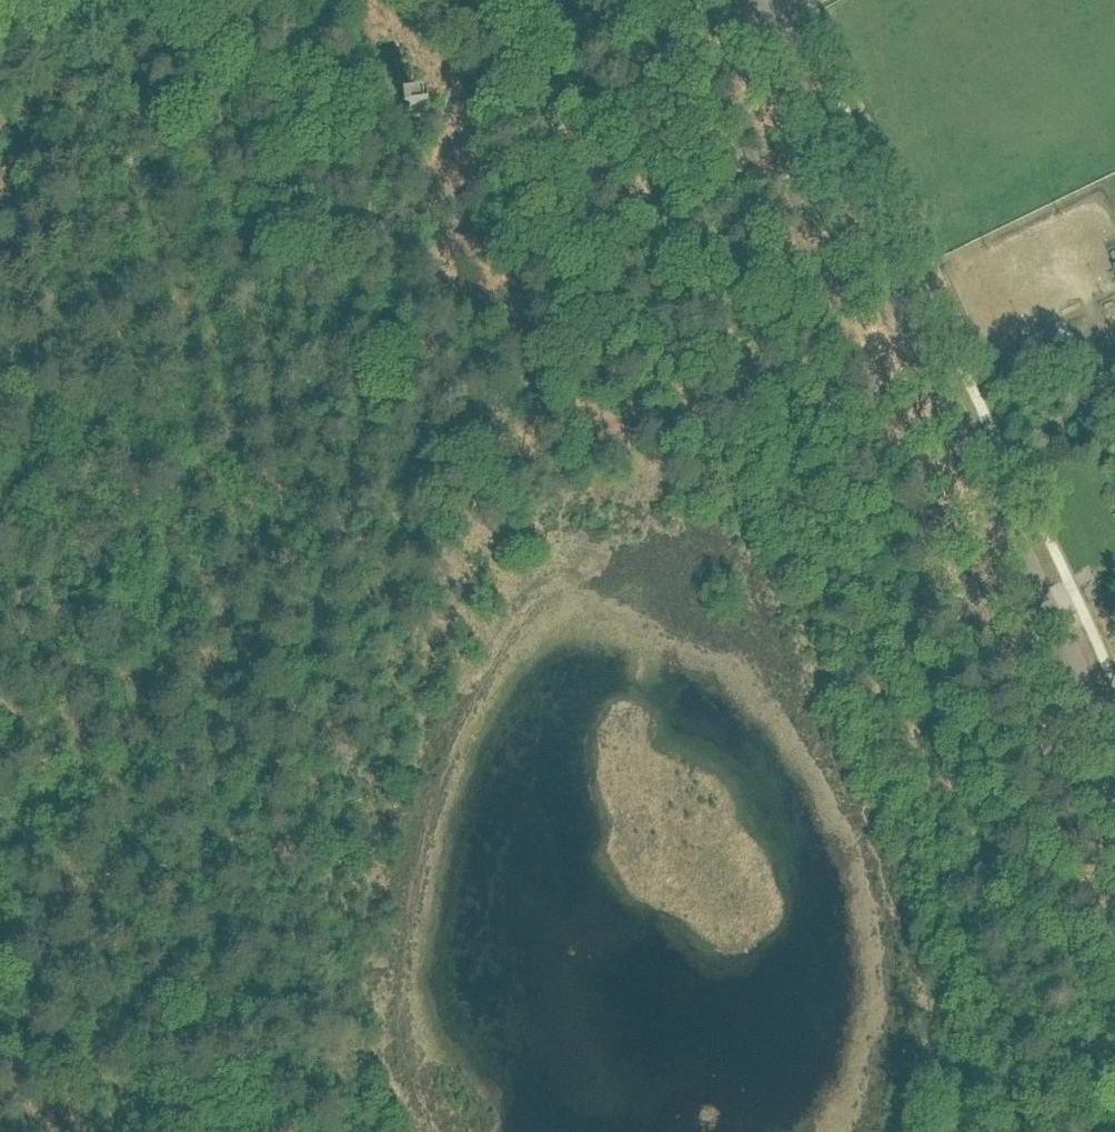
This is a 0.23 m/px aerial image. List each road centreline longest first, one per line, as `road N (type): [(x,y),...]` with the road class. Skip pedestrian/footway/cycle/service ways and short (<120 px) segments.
road 1 (tertiary): [(1114,747),(770,20)]
road 2 (track): [(185,1131),(0,1013)]

